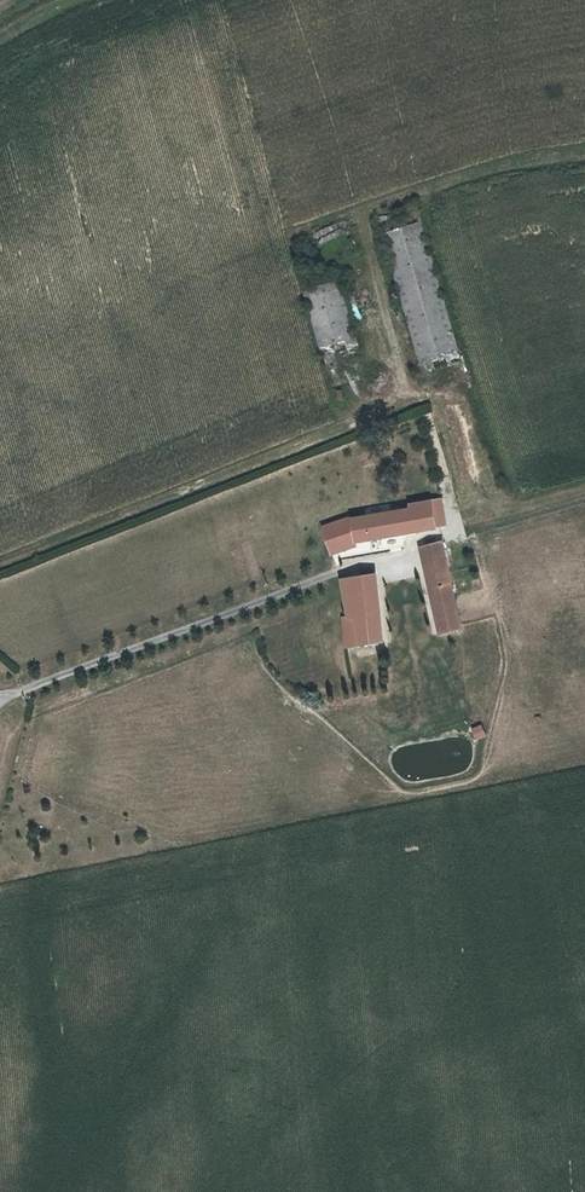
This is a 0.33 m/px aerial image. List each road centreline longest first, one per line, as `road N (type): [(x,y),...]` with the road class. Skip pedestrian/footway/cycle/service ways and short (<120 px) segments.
road 1 (track): [(364,558),(584,492)]

